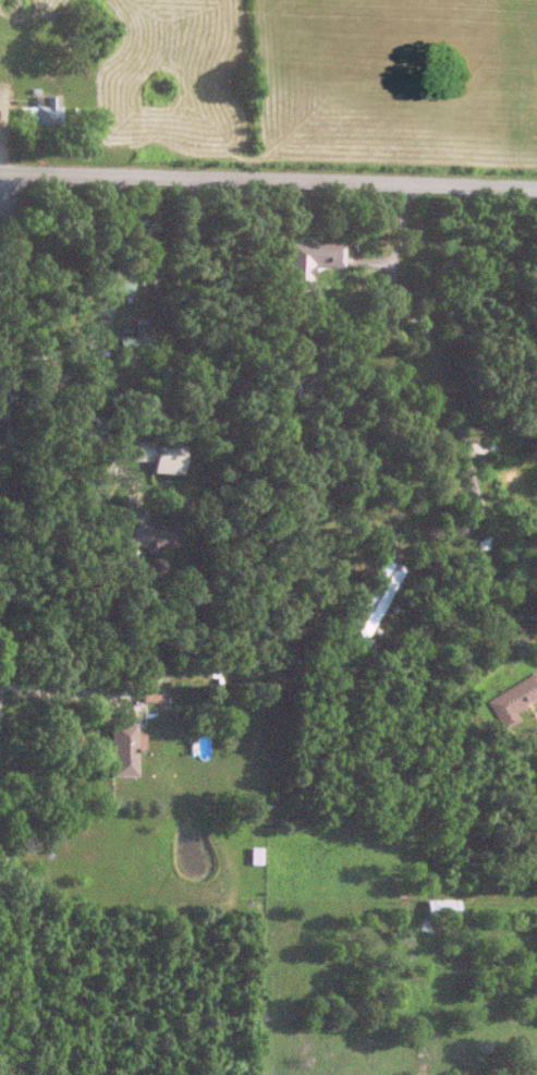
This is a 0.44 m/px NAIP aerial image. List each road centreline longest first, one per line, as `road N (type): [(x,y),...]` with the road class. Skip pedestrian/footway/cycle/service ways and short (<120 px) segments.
road 1 (residential): [(0,862),(11,174)]
road 2 (residential): [(0,174),(536,189)]

